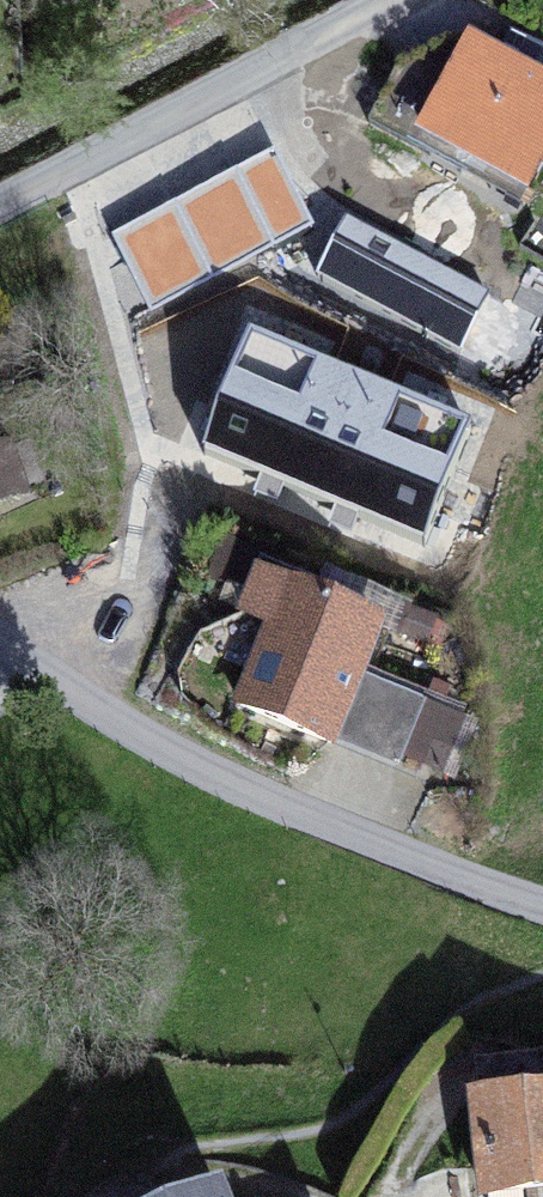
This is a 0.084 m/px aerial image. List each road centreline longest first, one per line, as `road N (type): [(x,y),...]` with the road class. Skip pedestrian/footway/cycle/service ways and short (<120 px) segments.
road 1 (residential): [(542,901),(241,784),(133,729),(0,633)]
road 2 (residential): [(0,201),(398,0)]

